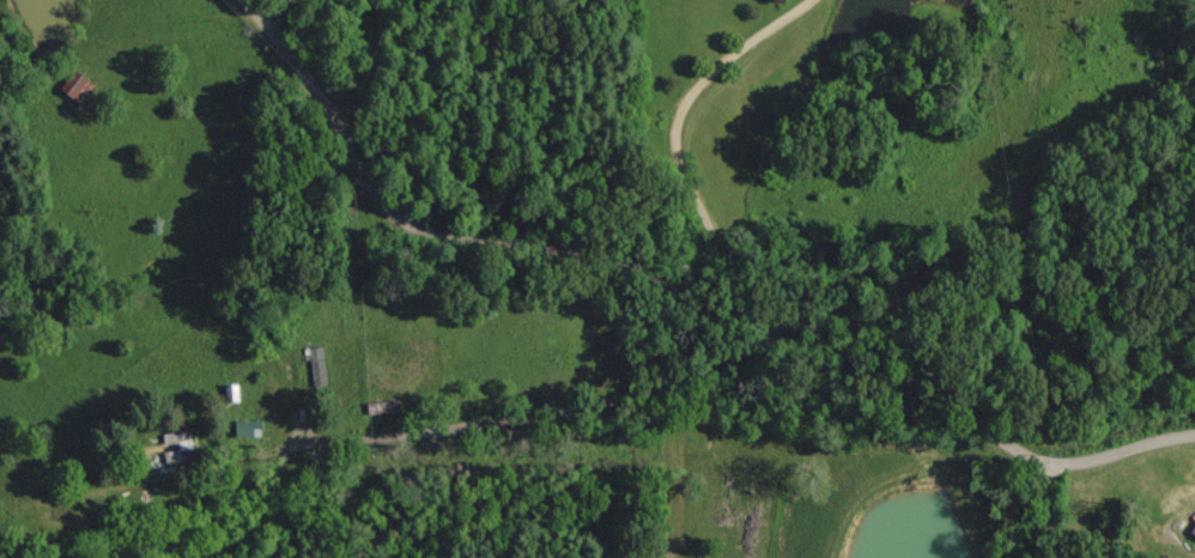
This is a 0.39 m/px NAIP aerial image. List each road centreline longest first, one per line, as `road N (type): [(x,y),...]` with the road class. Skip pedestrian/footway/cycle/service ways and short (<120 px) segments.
road 1 (residential): [(313,439),(383,437),(611,401),(807,322),(839,317),(900,335),(976,419),(1039,460),(1084,463),(1194,436)]
road 2 (residential): [(807,322),(693,302),(588,253),(455,243),(407,228),(380,206),(310,91),(238,0)]

